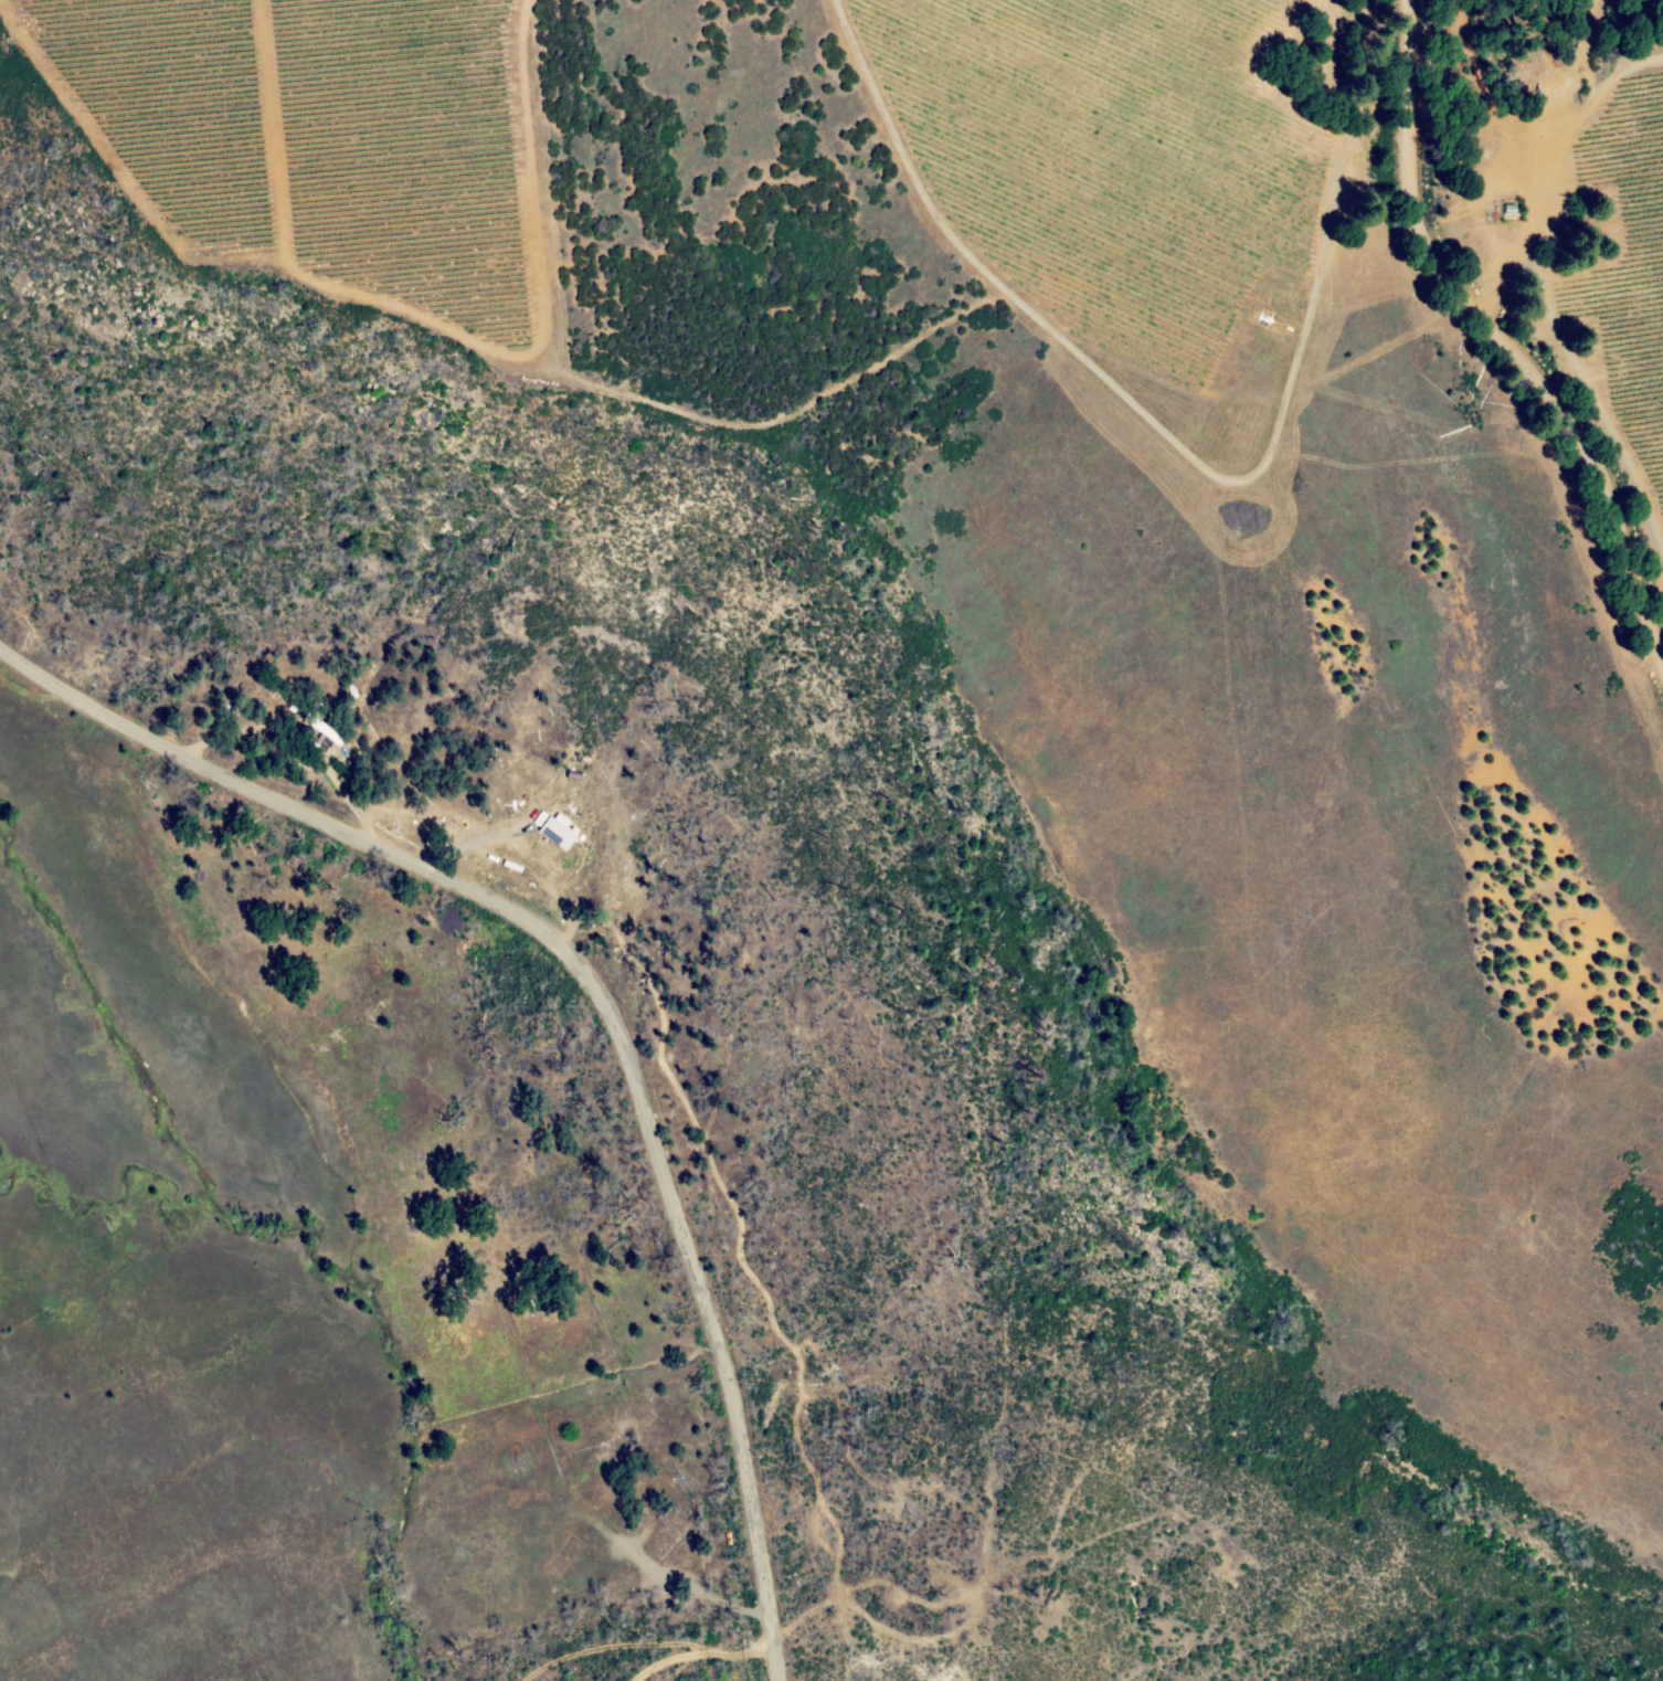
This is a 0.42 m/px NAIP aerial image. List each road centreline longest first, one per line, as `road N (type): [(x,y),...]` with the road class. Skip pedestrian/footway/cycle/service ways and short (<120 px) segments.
road 1 (tertiary): [(774,1680),(746,1478),(705,1302),(624,1058),(586,981),(552,942),(494,903),(158,746),(0,649)]
road 2 (residential): [(1402,0),(1402,128),(1420,229),(1581,458),(1662,671)]
road 3 (track): [(695,1654),(680,1643),(606,1647),(557,1660),(522,1680)]

